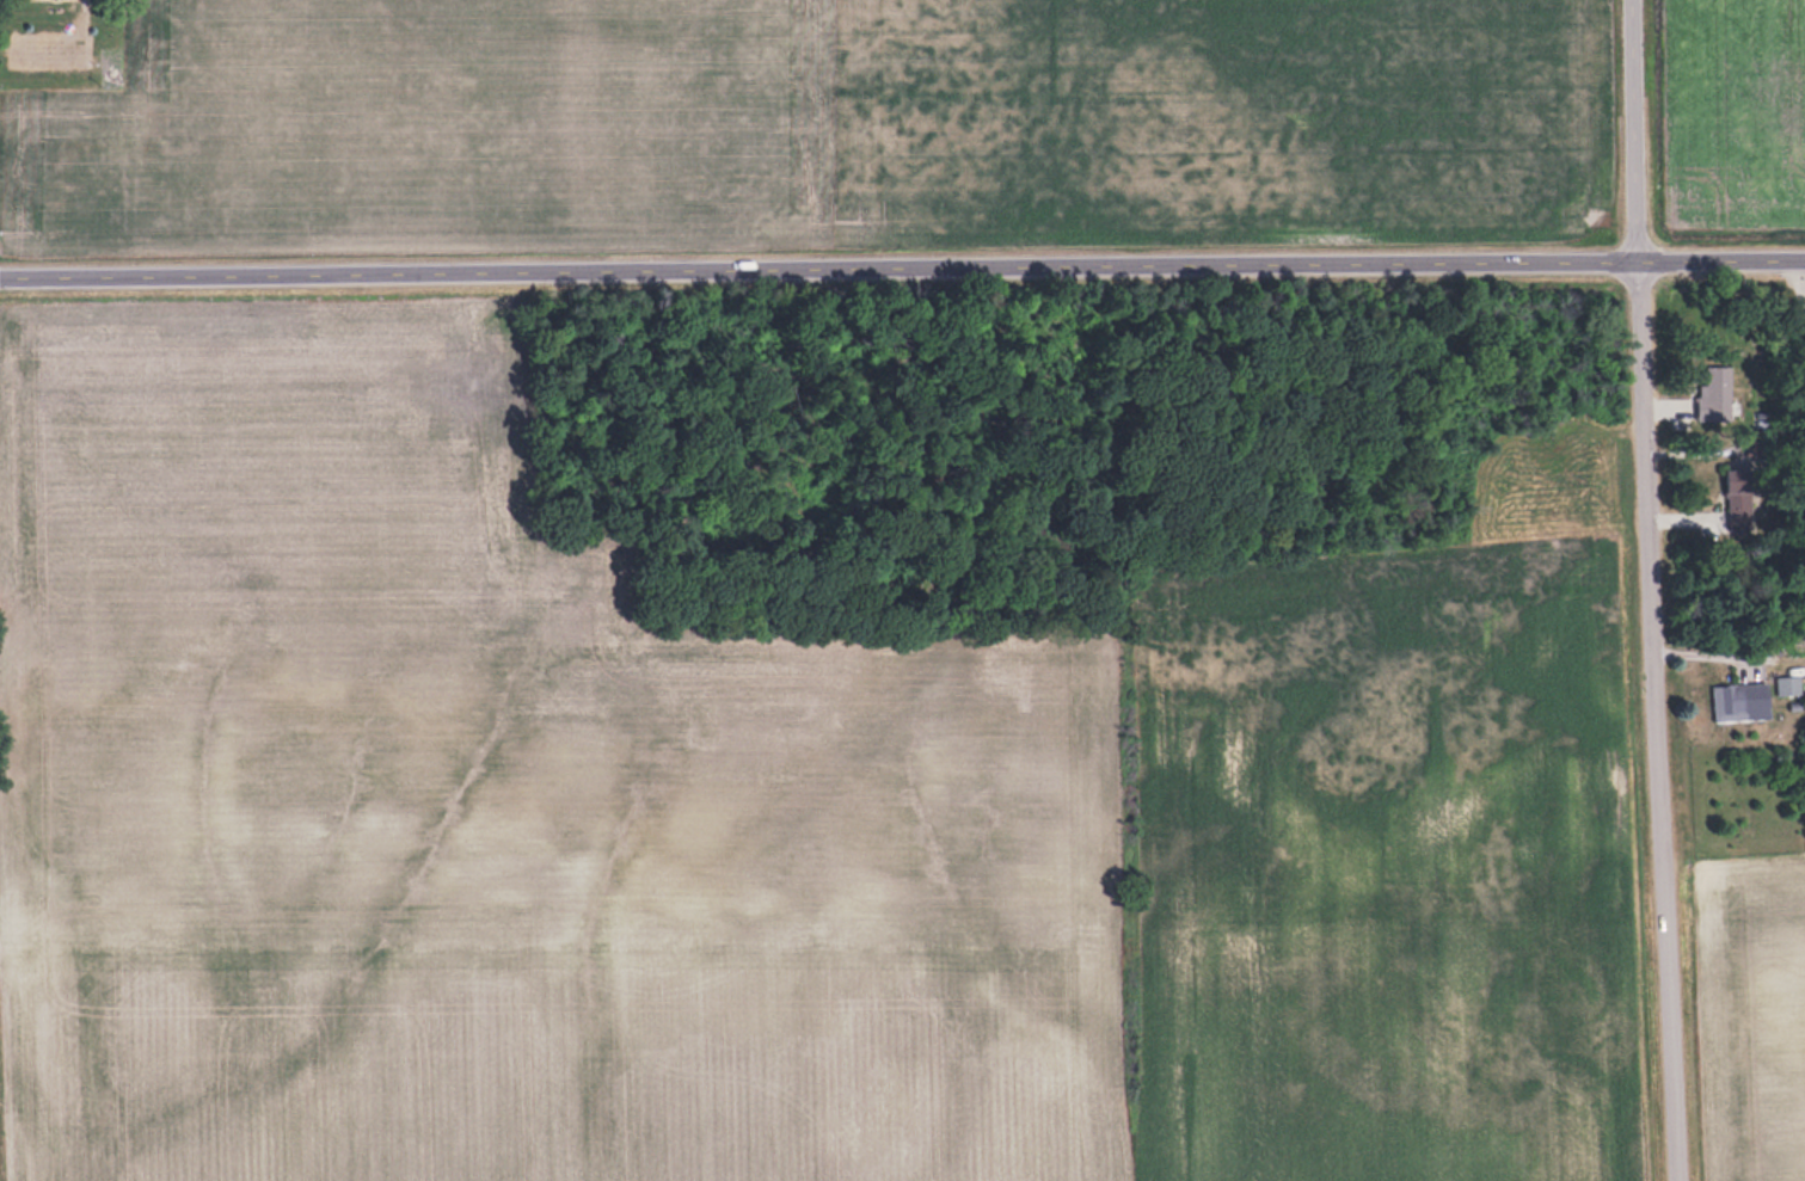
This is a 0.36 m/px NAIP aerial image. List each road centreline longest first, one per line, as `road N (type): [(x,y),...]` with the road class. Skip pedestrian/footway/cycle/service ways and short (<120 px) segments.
road 1 (tertiary): [(0,285),(1804,266)]
road 2 (residential): [(1679,1180),(1635,0)]

